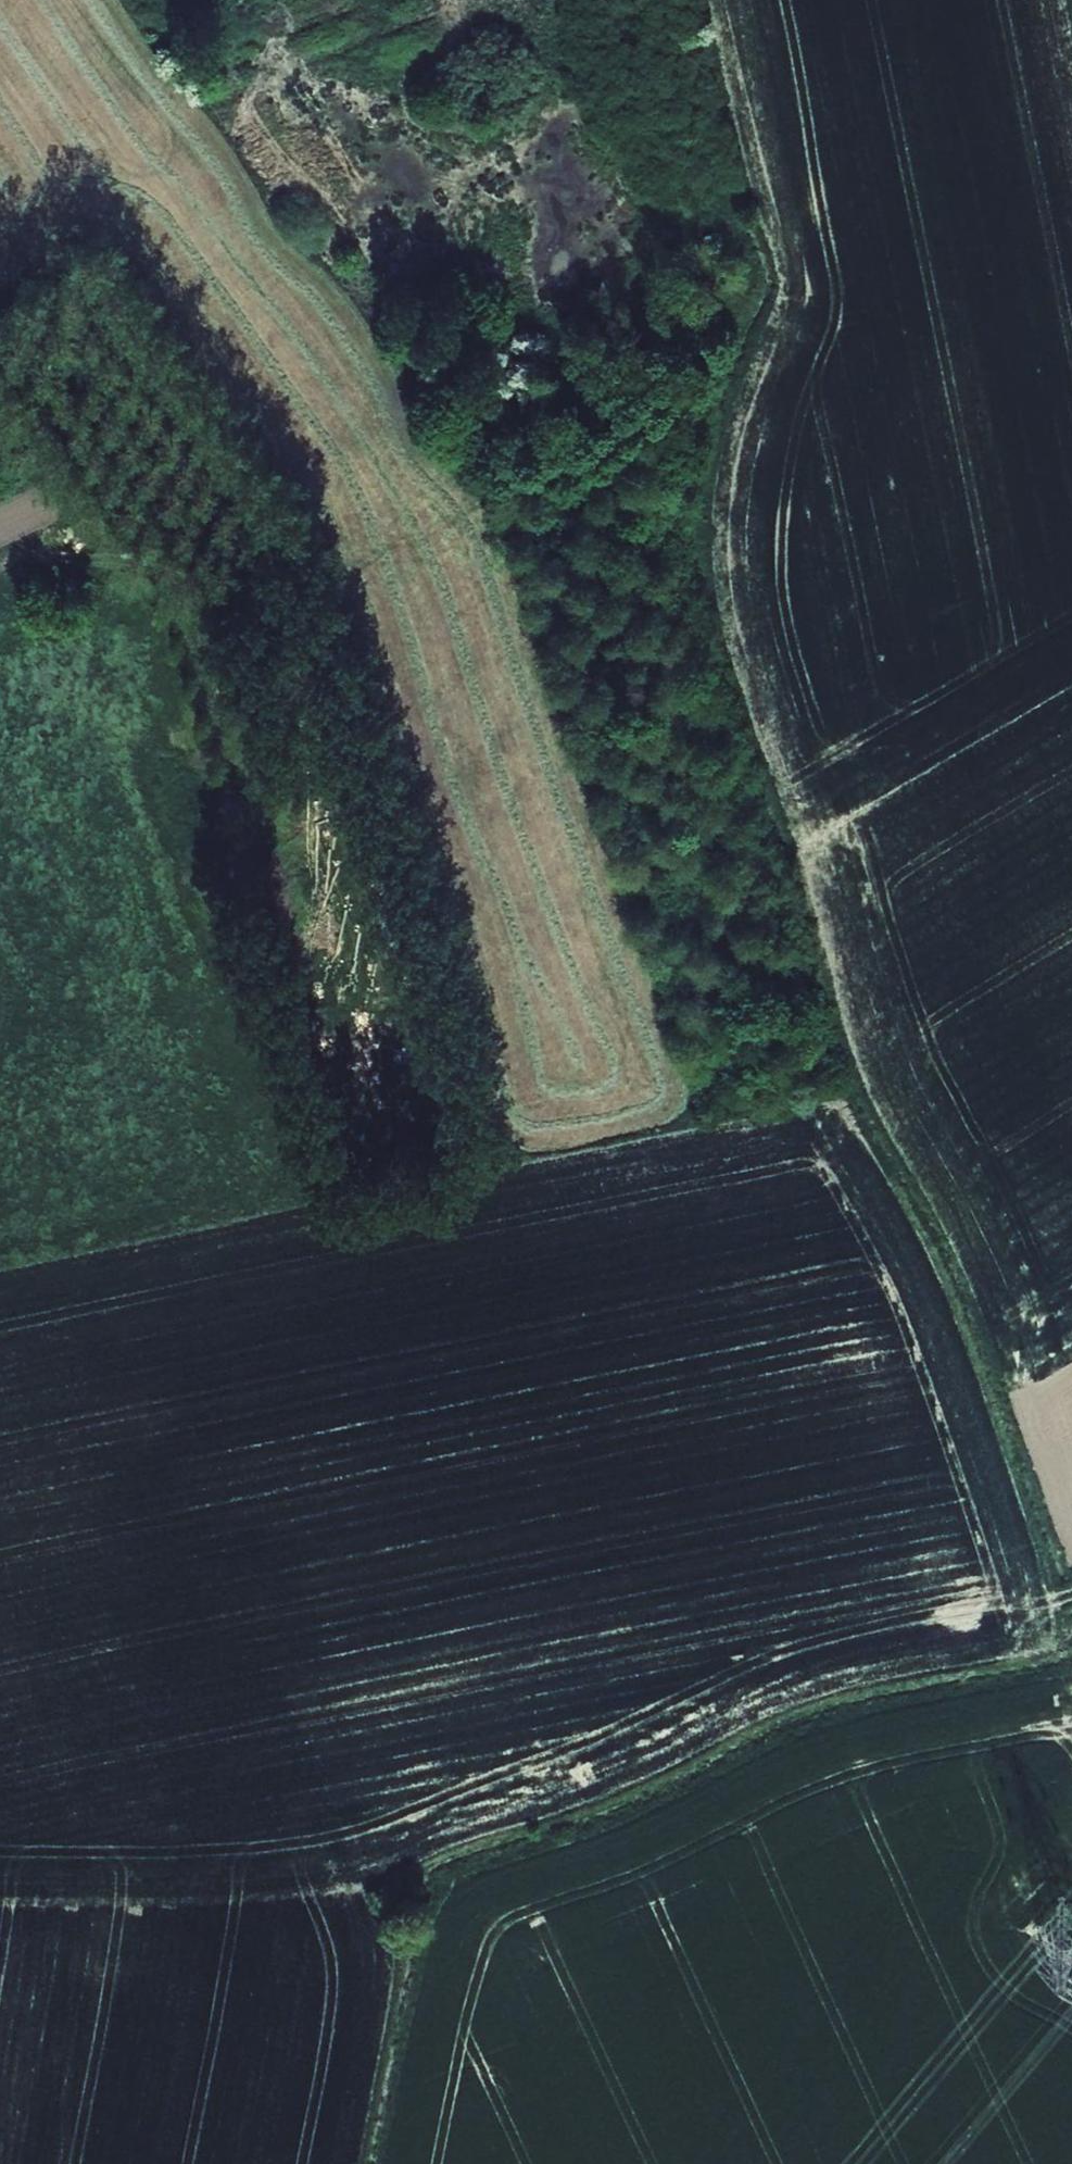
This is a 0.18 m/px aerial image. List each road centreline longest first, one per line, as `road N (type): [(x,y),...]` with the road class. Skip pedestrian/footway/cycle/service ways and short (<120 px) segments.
road 1 (track): [(1071,1815),(999,1914)]

